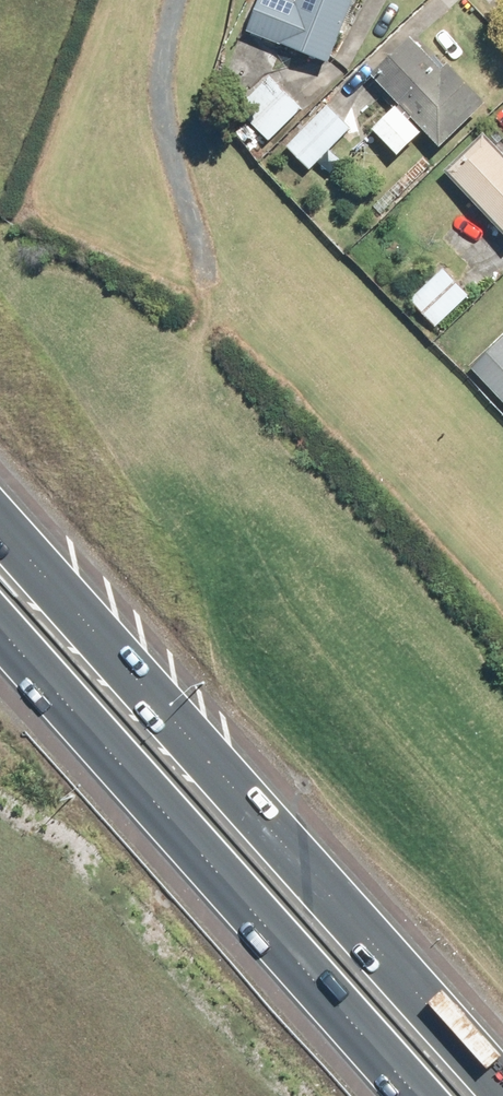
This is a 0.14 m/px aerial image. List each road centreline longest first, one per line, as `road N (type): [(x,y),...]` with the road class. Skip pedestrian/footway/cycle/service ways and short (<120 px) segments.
road 1 (motorway): [(0,518),(502,1080)]
road 2 (motorway): [(431,1095),(0,612)]

